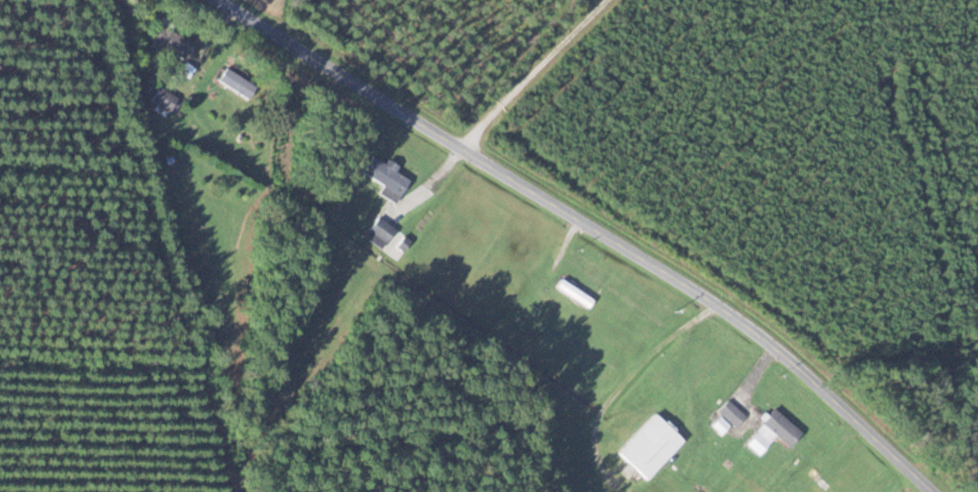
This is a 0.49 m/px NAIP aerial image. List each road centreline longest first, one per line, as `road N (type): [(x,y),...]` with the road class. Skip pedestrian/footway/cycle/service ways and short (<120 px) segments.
road 1 (residential): [(935,491),(686,268),(486,151)]
road 2 (residential): [(486,151),(236,0)]
road 3 (track): [(486,151),(637,0)]

